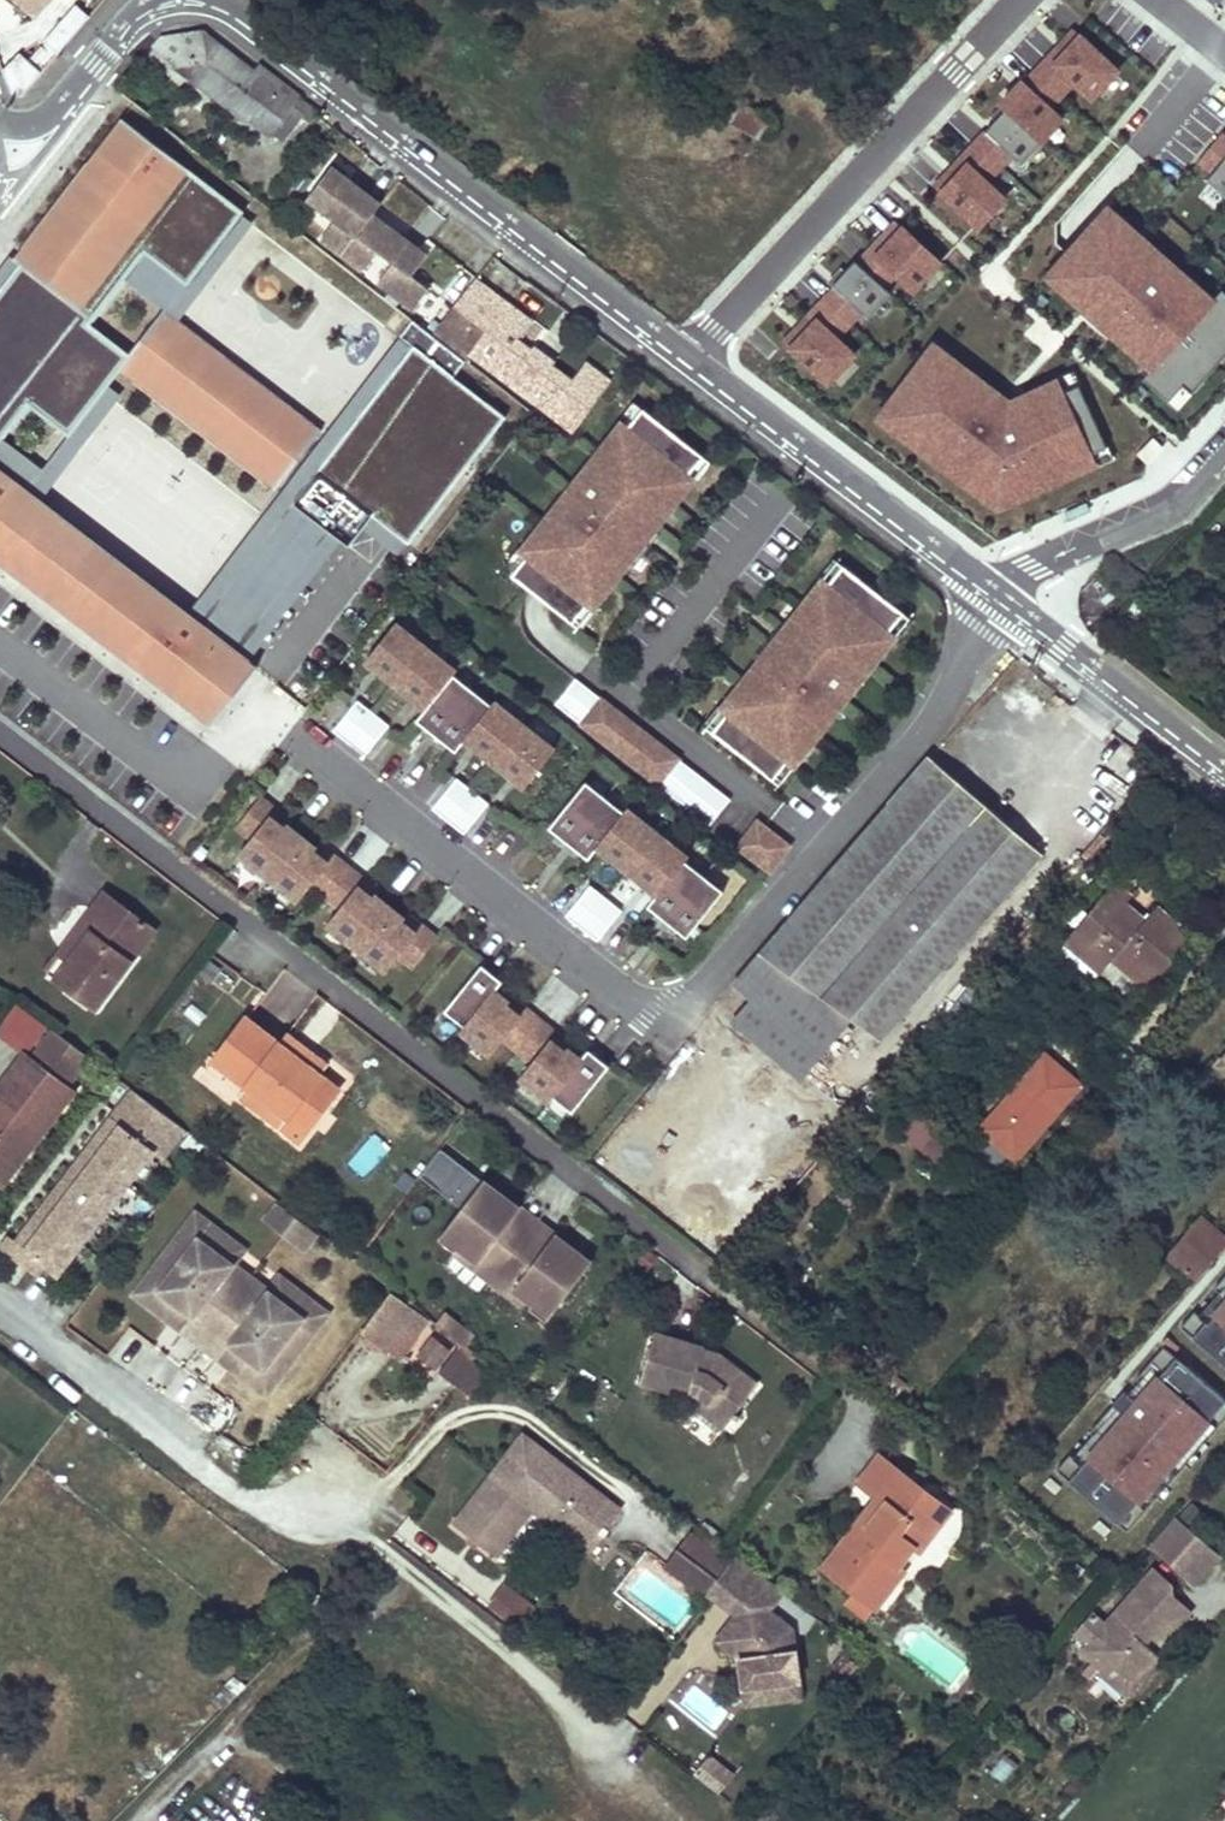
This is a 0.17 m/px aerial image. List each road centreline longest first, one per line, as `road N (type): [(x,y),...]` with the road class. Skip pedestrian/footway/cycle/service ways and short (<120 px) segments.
road 1 (residential): [(1003,603),(930,724),(669,1026),(257,706),(191,788)]
road 2 (residential): [(688,363),(240,15),(193,0)]
road 3 (residential): [(1021,0),(688,363)]
road 4 (residential): [(1003,603),(688,363)]
road 5 (residential): [(323,1486),(235,1482),(0,1304)]
road 6 (residential): [(1224,771),(1003,603)]
road 7 (residential): [(1224,459),(1172,506),(1034,568),(1003,603)]
road 8 (residential): [(170,0),(140,12),(53,114),(24,130),(0,131)]

